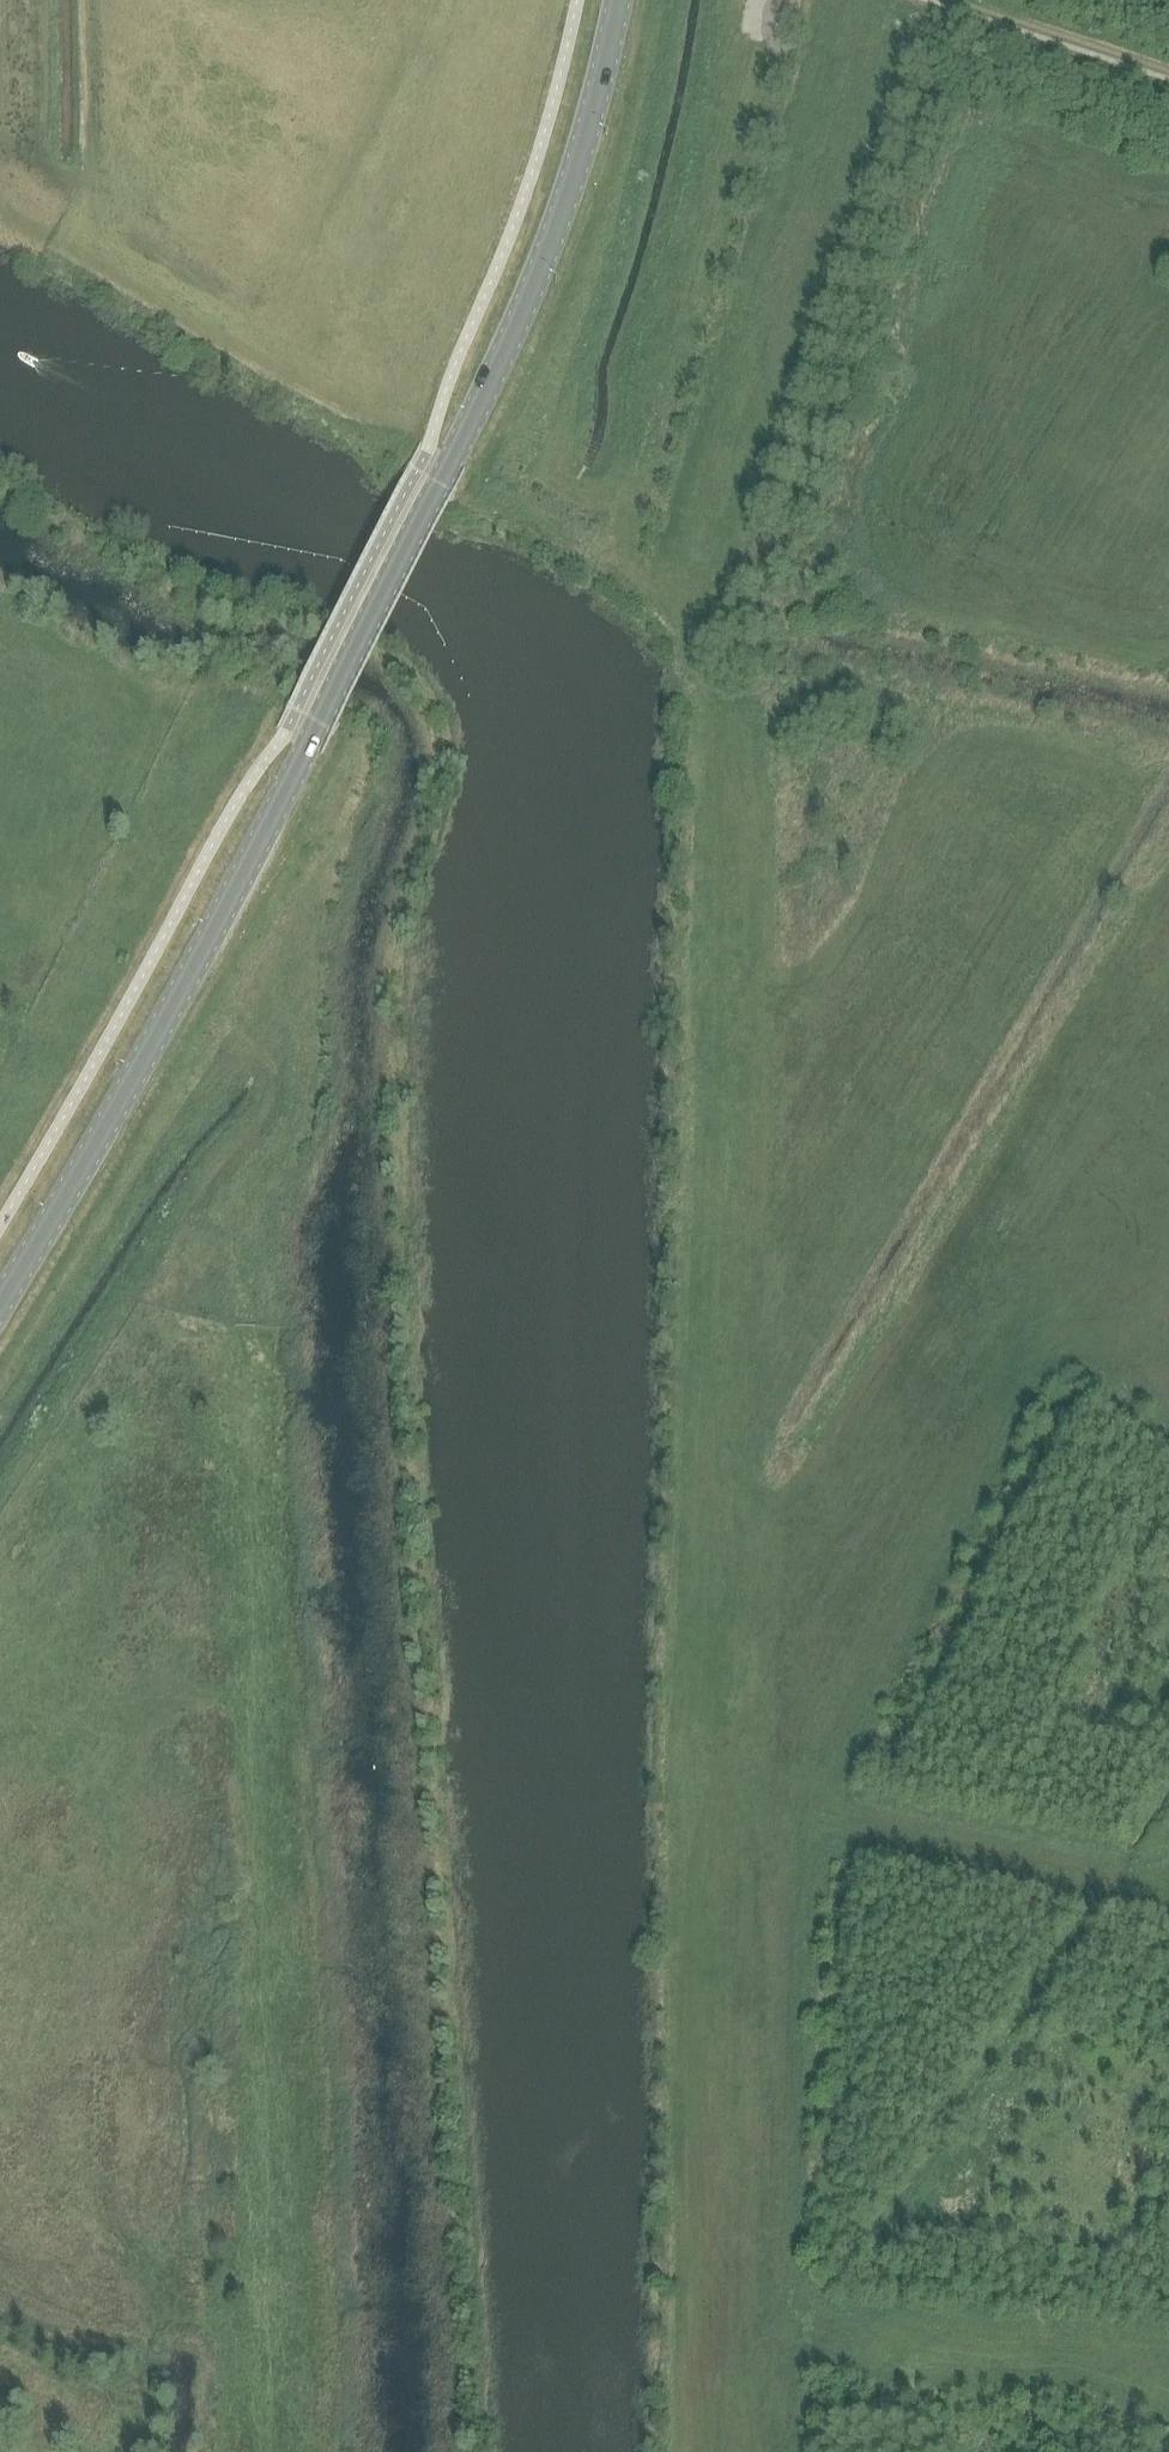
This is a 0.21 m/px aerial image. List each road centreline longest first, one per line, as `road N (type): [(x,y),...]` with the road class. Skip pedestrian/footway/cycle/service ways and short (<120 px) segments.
road 1 (secondary): [(0,1304),(205,947),(491,378),(586,134),(617,0)]

